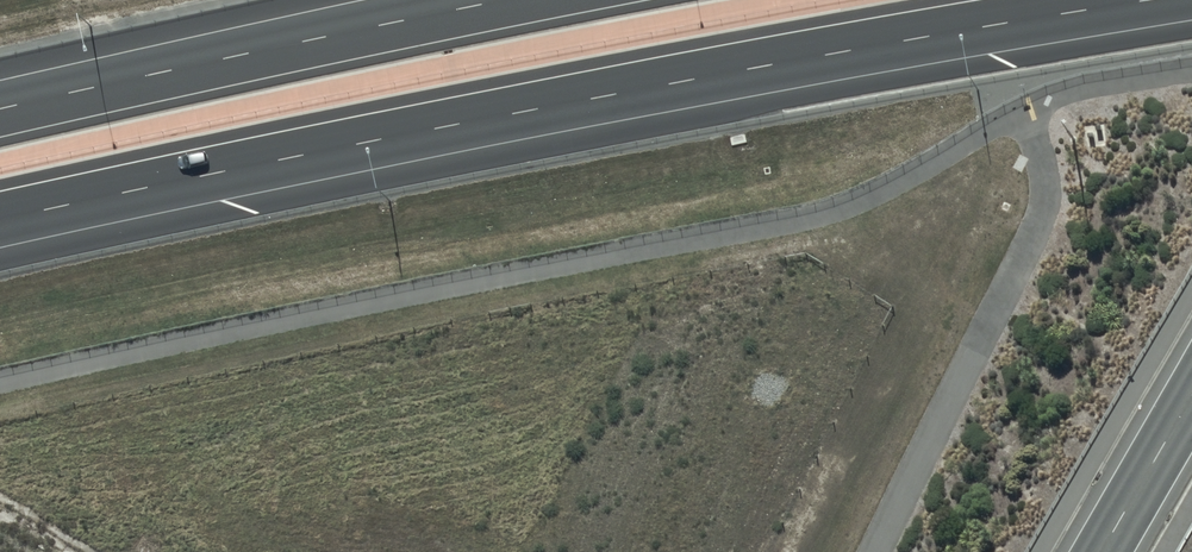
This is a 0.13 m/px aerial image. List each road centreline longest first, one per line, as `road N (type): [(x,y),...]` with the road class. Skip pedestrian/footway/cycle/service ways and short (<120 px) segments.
road 1 (motorway): [(1137,0),(632,90),(0,219)]
road 2 (motorway): [(0,110),(505,0)]
road 3 (secondary): [(1102,551),(1191,396)]

